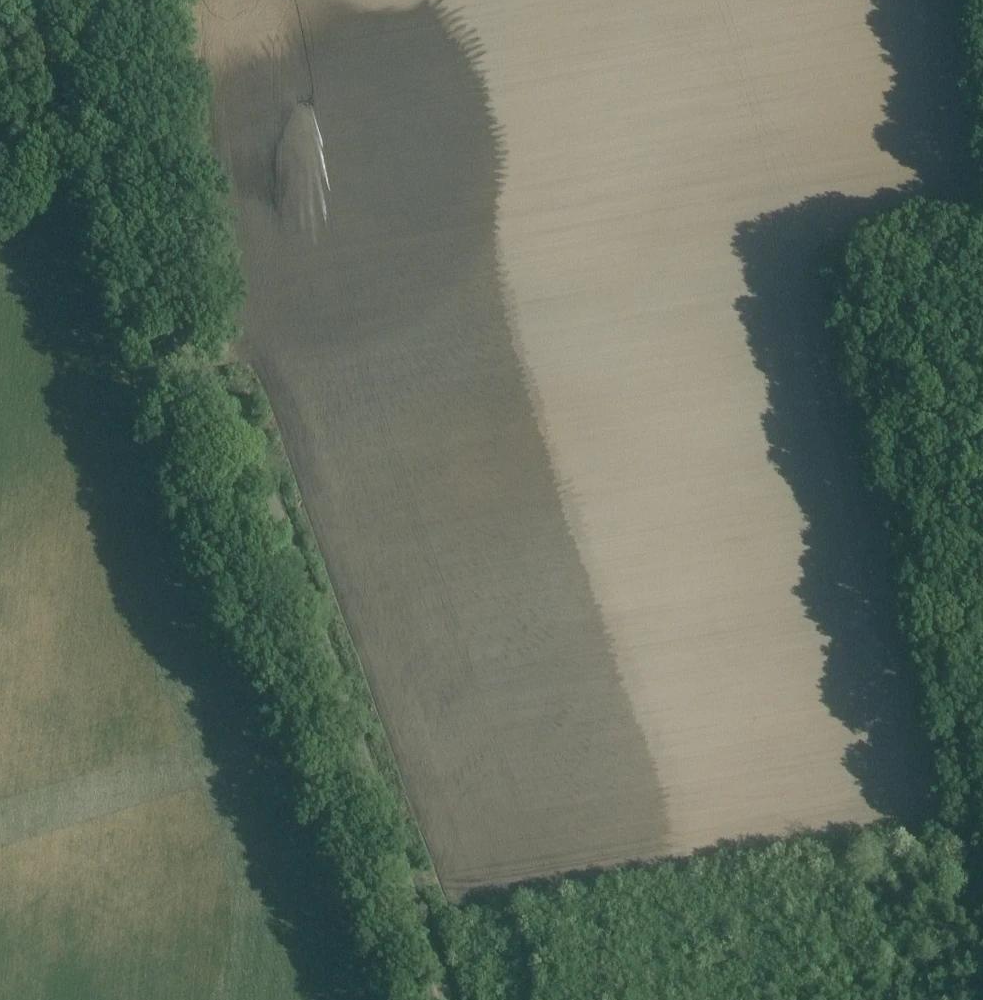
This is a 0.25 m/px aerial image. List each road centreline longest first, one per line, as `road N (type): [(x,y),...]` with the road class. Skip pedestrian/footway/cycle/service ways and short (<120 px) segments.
road 1 (unclassified): [(437,999),(275,533),(167,318),(30,0)]

